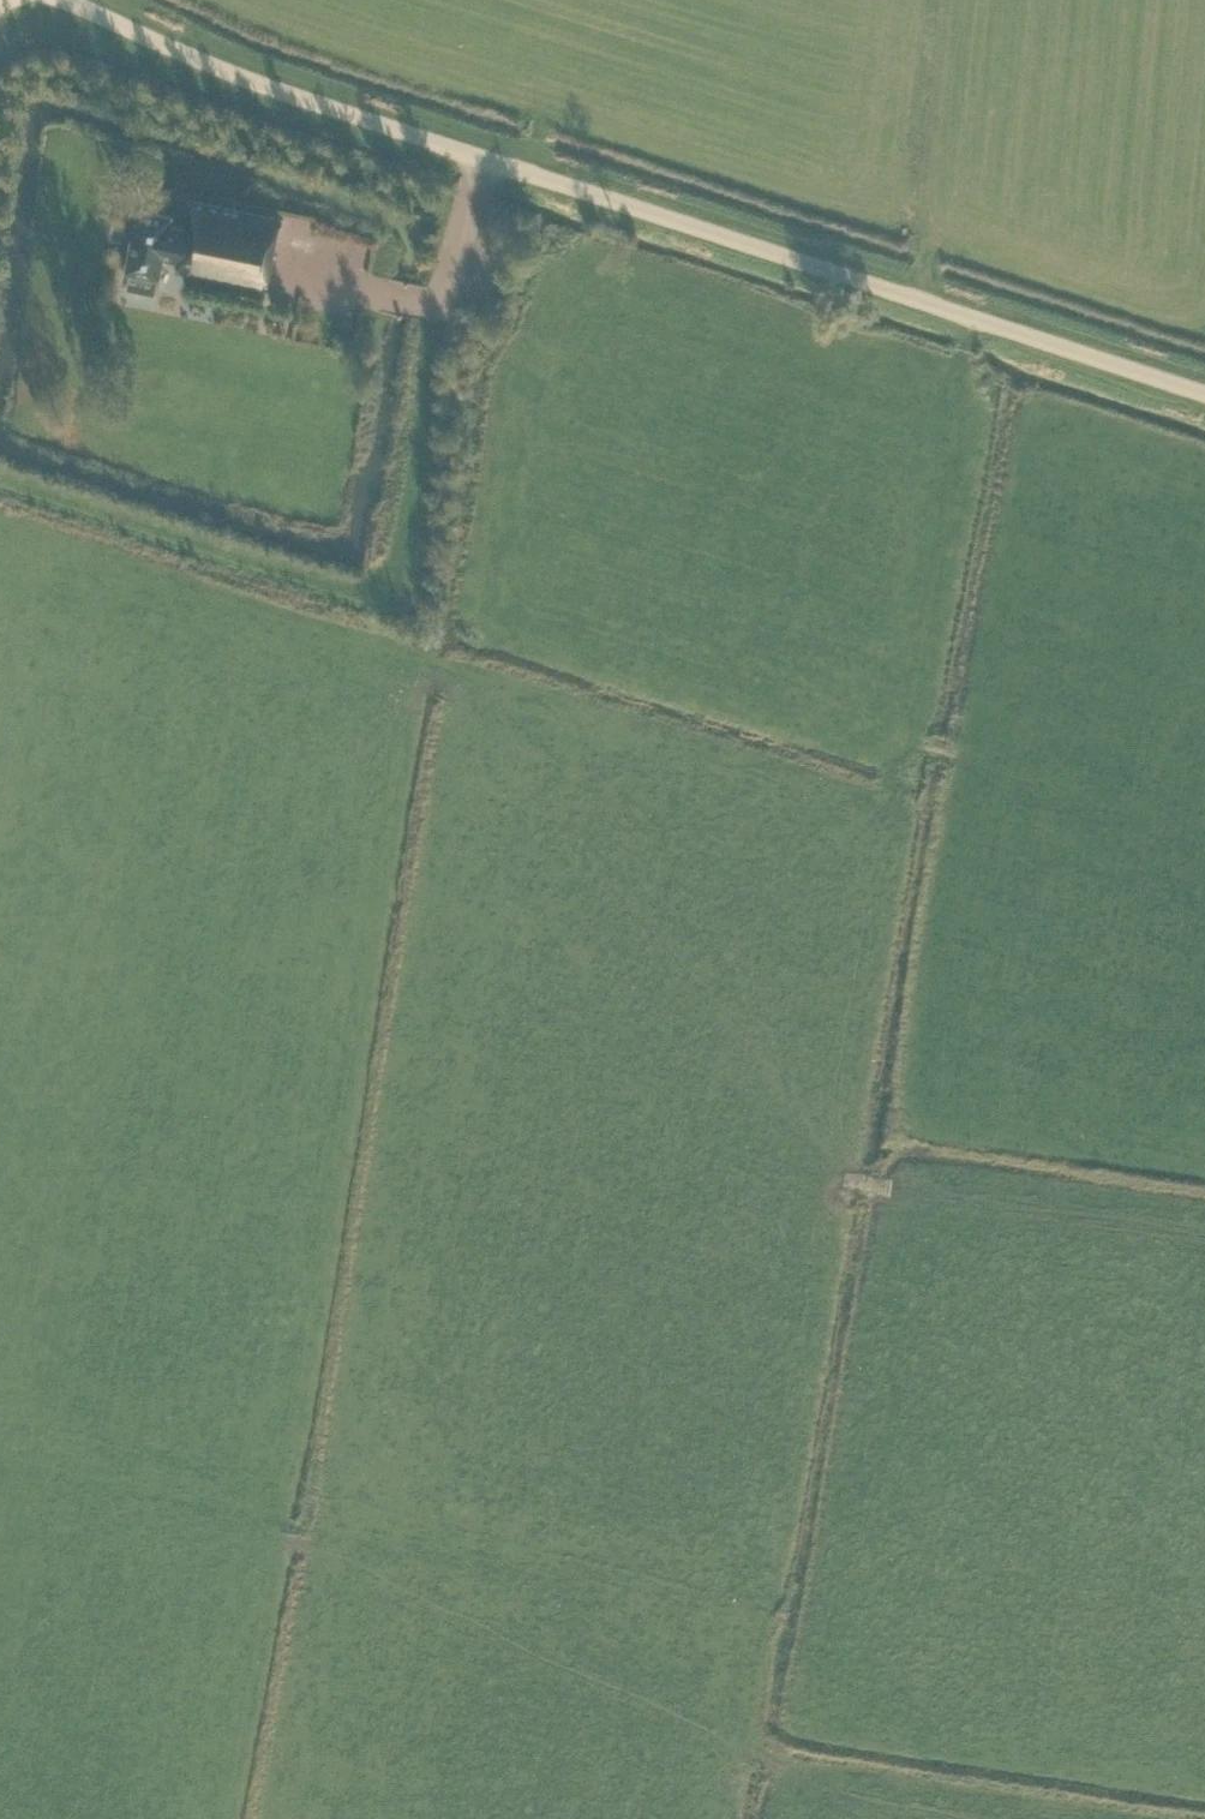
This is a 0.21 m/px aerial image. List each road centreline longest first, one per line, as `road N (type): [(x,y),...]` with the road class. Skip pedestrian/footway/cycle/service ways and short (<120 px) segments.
road 1 (unclassified): [(1204,398),(809,269),(49,0)]

